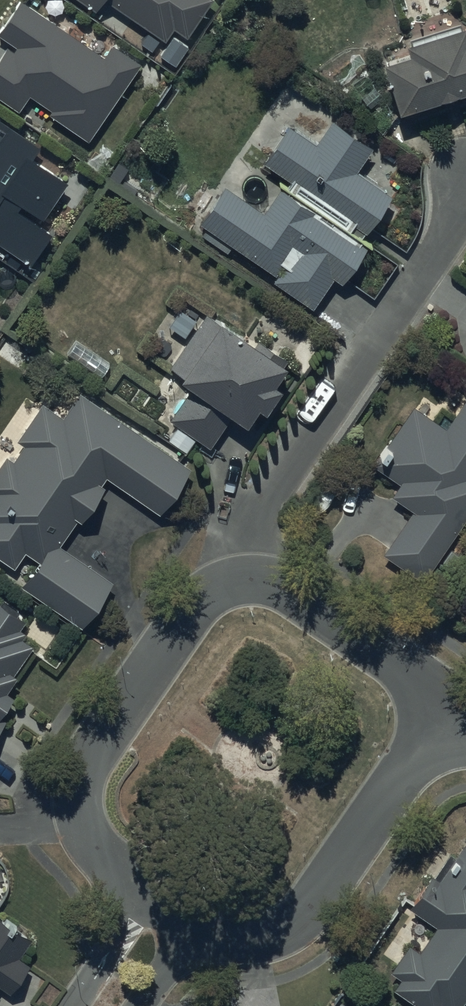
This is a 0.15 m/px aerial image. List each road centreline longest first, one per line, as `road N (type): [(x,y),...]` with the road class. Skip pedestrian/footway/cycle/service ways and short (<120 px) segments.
road 1 (residential): [(262,581),(278,487),(465,207)]
road 2 (residential): [(141,896),(82,805),(99,750),(228,587),(262,581)]
road 3 (residential): [(447,710),(289,924),(263,938),(192,934)]
road 4 (residential): [(262,581),(447,710)]
road 5 (residential): [(71,1005),(141,896)]

